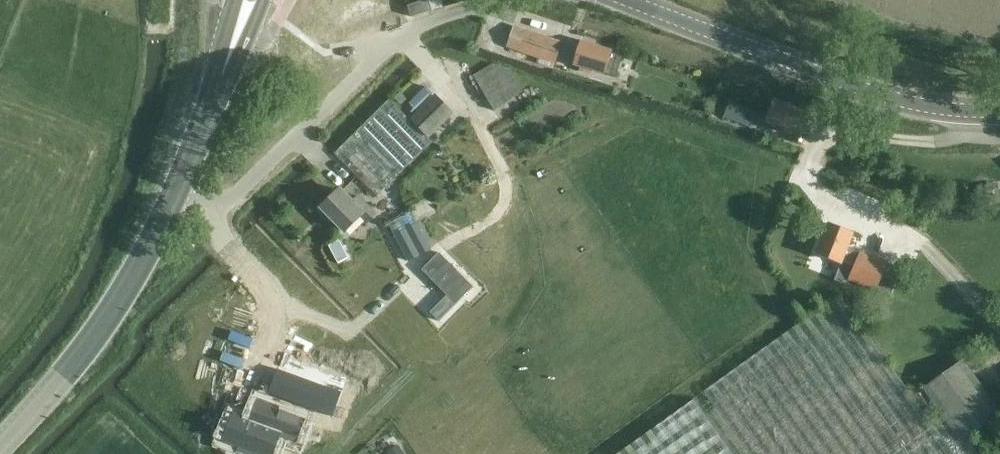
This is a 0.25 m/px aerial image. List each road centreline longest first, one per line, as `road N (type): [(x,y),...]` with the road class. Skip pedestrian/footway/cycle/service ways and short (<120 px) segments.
road 1 (tertiary): [(0,448),(91,342),(155,236),(250,0)]
road 2 (tertiary): [(999,114),(931,110),(869,93),(623,0)]

